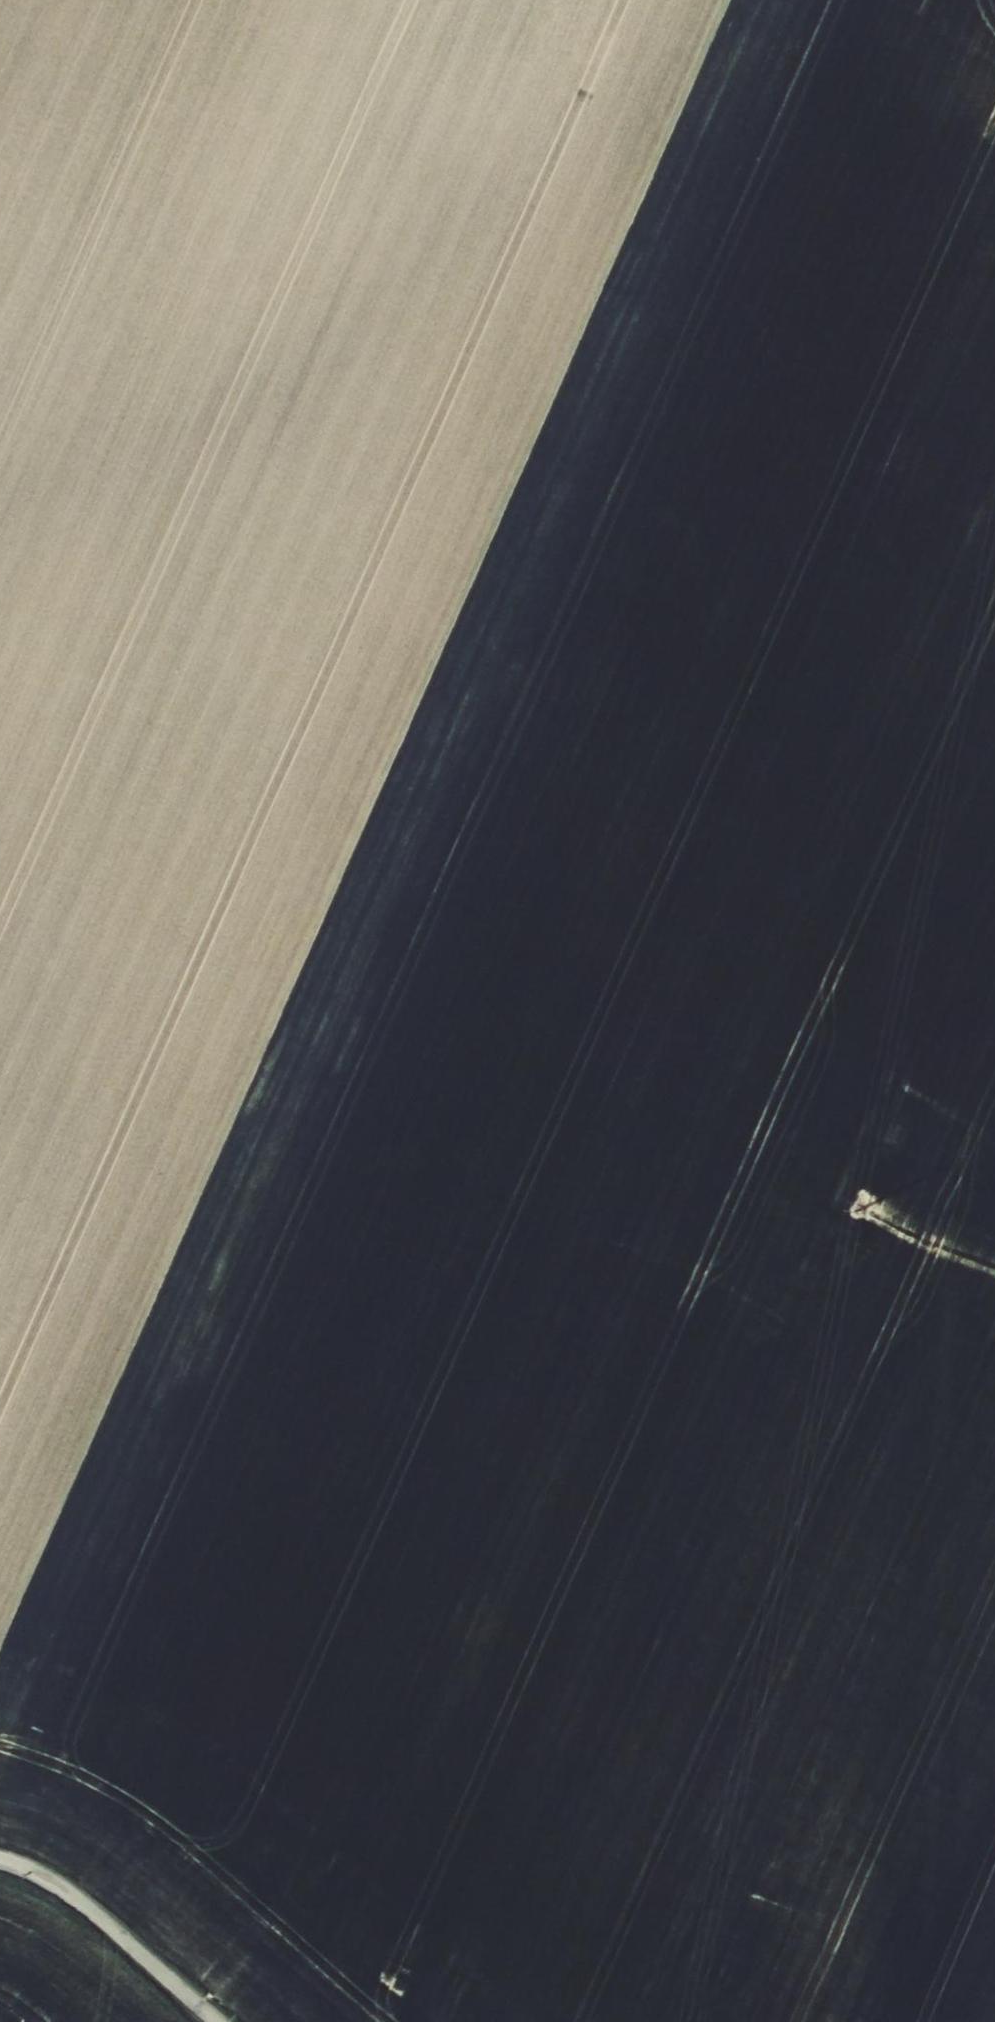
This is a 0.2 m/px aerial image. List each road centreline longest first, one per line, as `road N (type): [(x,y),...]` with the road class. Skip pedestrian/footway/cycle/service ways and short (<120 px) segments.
road 1 (residential): [(0,1859),(67,1892),(217,2021)]

